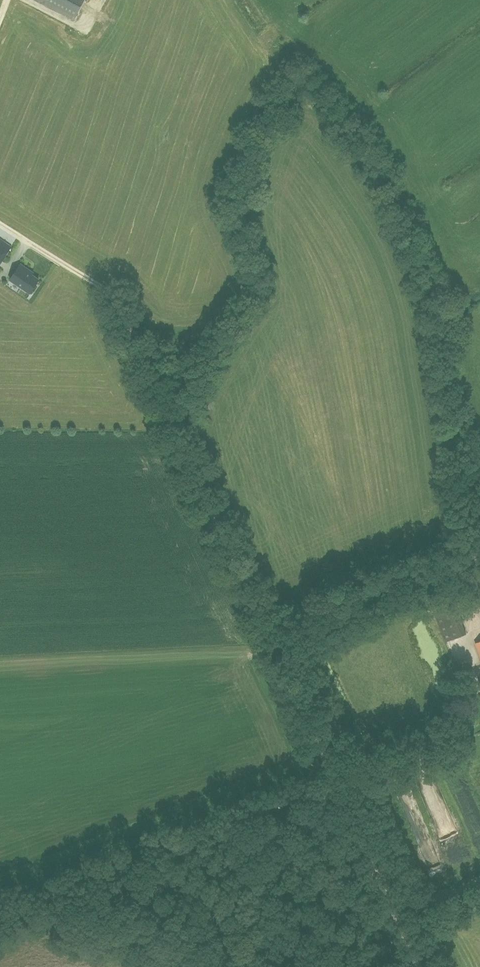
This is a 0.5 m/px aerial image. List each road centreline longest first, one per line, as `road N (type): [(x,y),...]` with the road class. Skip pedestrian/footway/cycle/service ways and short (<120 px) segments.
road 1 (track): [(338,782),(104,291),(0,224)]
road 2 (track): [(338,782),(0,913)]
road 3 (track): [(421,966),(338,782)]
road 4 (track): [(41,897),(215,966)]

